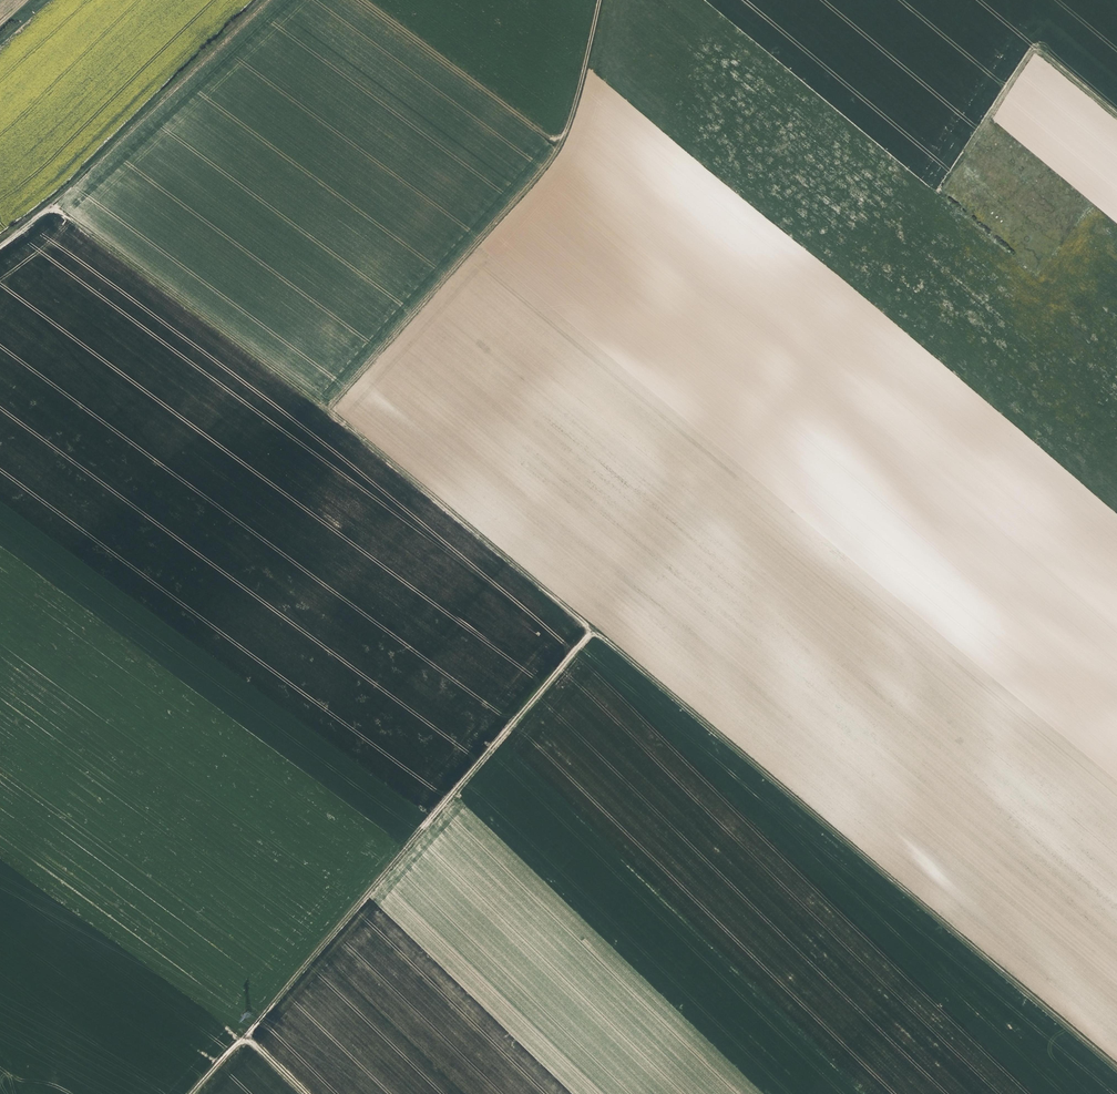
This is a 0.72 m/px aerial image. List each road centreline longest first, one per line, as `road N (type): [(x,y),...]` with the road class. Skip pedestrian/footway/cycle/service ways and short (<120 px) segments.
road 1 (track): [(1116,1067),(593,630)]
road 2 (track): [(193,1093),(593,630)]
road 3 (track): [(0,245),(263,0)]
road 4 (track): [(328,407),(558,145)]
road 5 (track): [(593,630),(328,407)]
road 6 (track): [(328,407),(47,205)]
road 7 (track): [(558,145),(364,0)]
road 8 (track): [(558,145),(599,0)]

